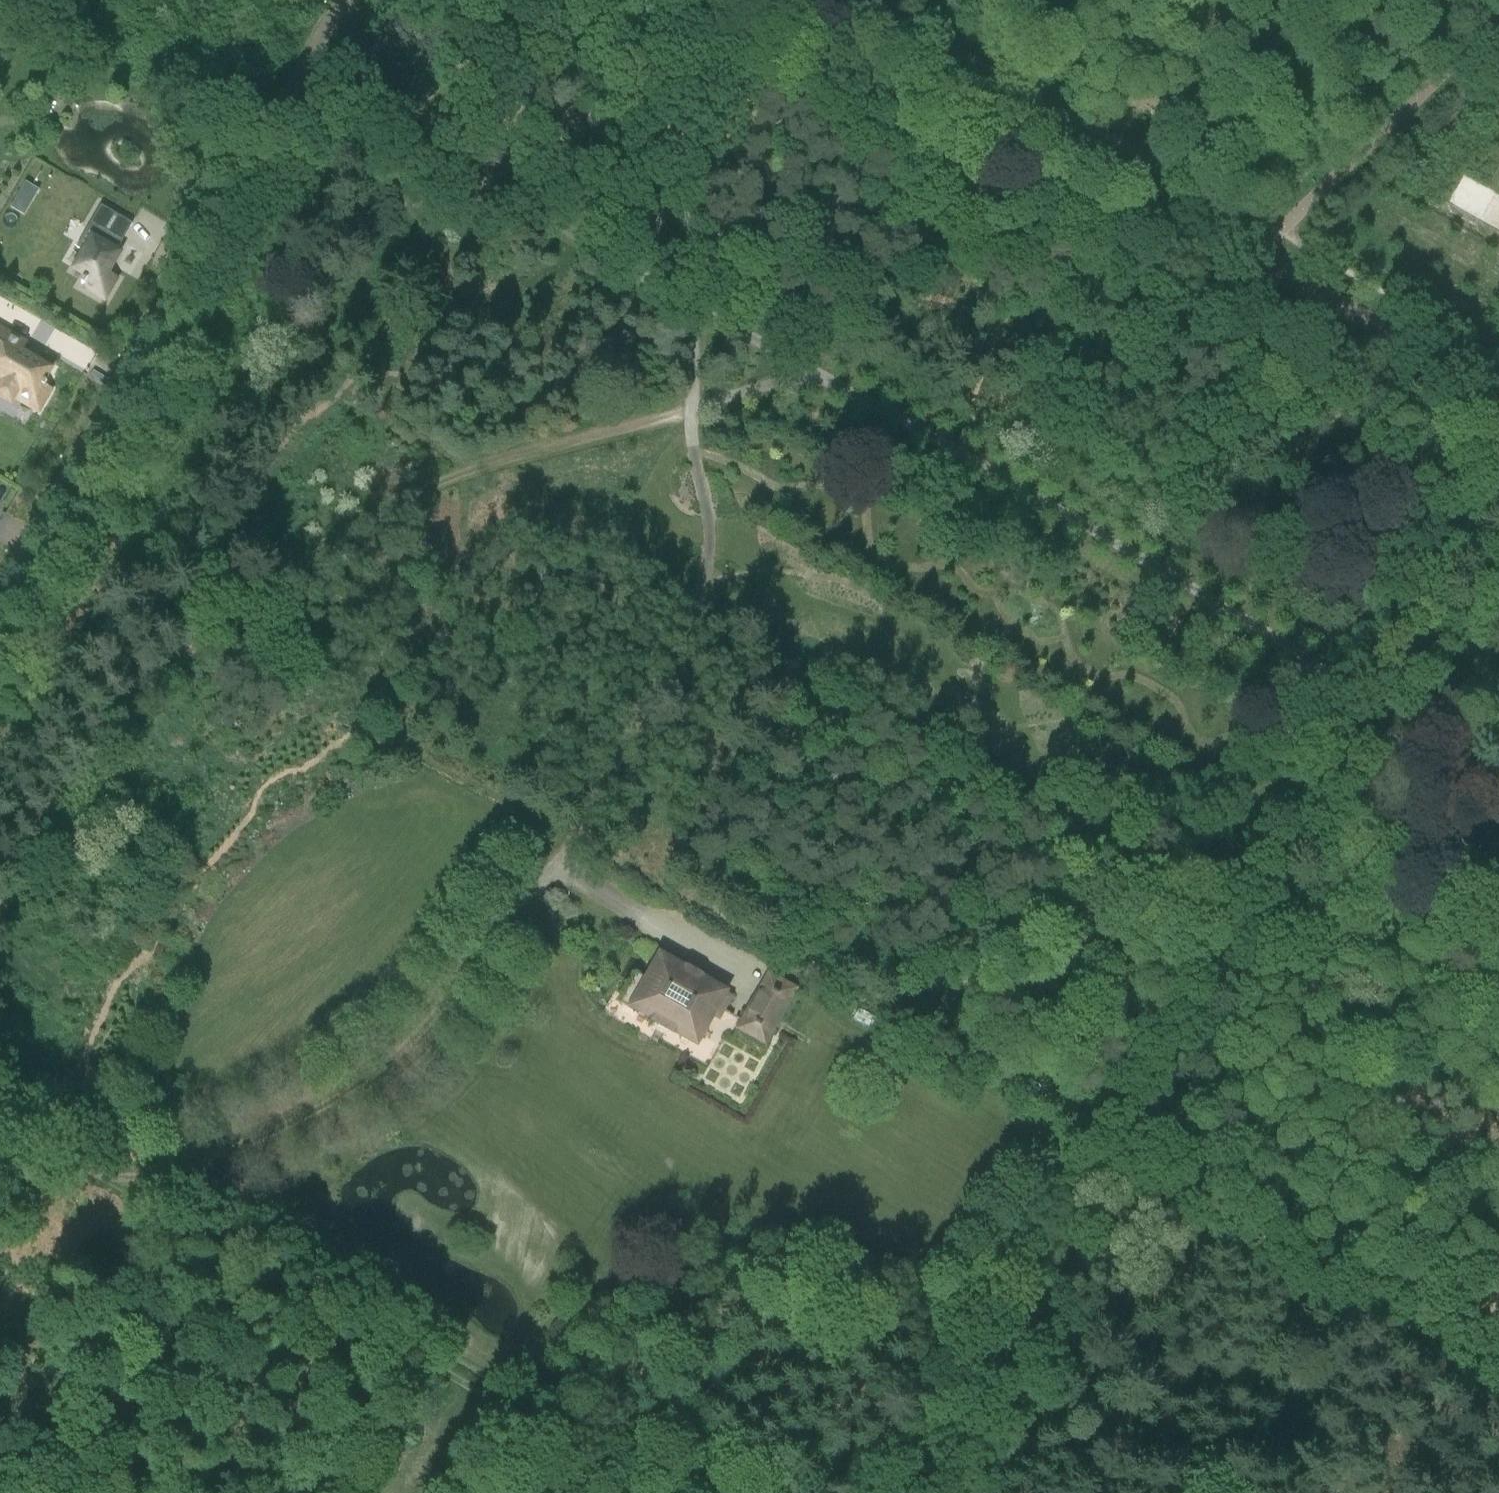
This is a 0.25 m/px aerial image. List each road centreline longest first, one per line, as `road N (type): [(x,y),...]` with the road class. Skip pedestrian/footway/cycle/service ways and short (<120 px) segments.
road 1 (unclassified): [(1498,396),(805,0)]
road 2 (residential): [(0,593),(344,0)]
road 3 (unclassified): [(1104,1145),(1498,1374)]

